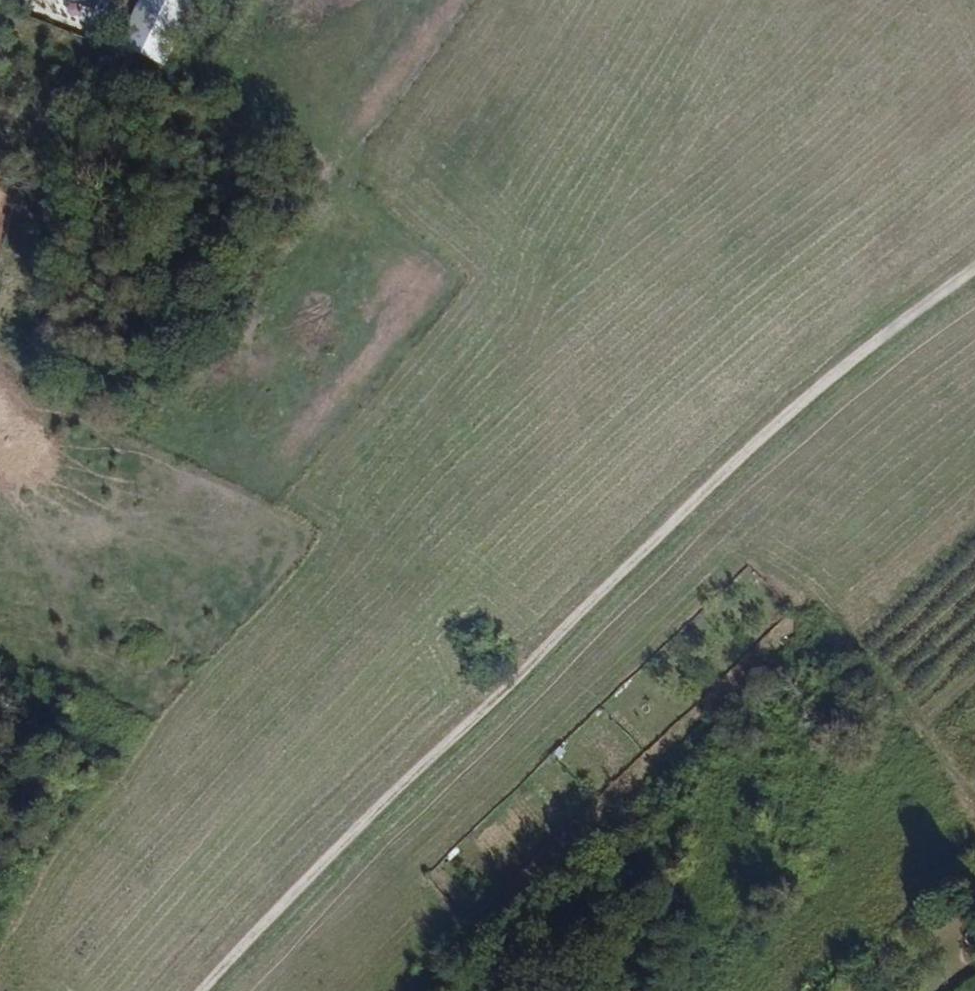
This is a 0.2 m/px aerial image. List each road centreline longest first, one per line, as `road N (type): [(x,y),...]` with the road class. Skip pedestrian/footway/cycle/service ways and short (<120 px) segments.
road 1 (track): [(974,267),(762,435),(366,821),(211,990)]
road 2 (track): [(447,0),(332,195)]

